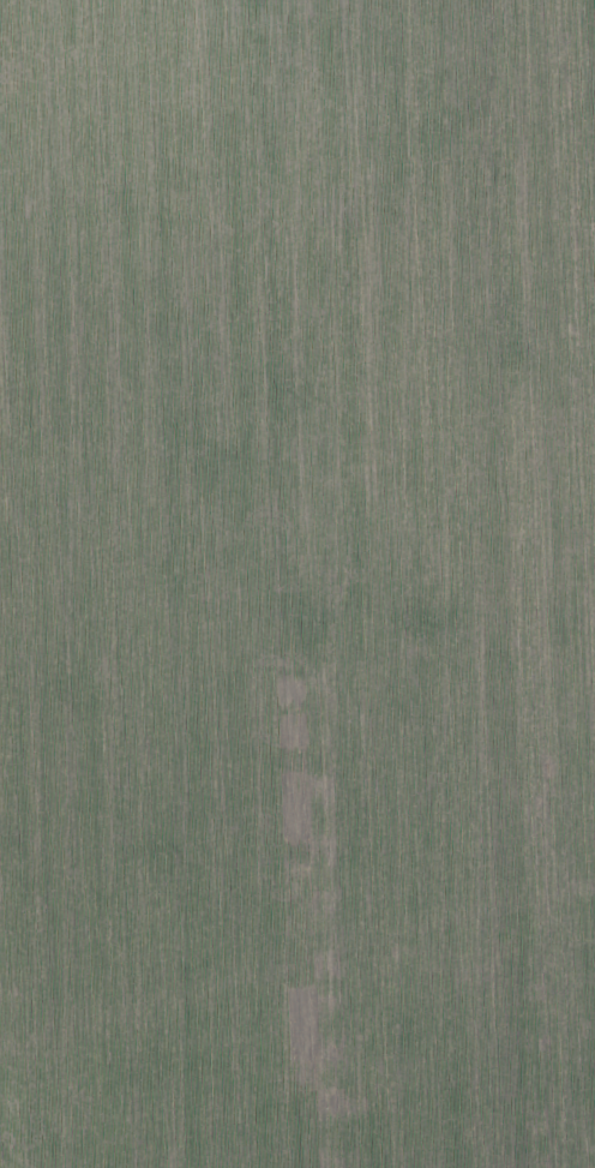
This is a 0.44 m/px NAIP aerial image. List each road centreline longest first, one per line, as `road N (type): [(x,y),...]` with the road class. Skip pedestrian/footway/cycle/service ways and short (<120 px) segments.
road 1 (residential): [(0,1039),(594,877)]

